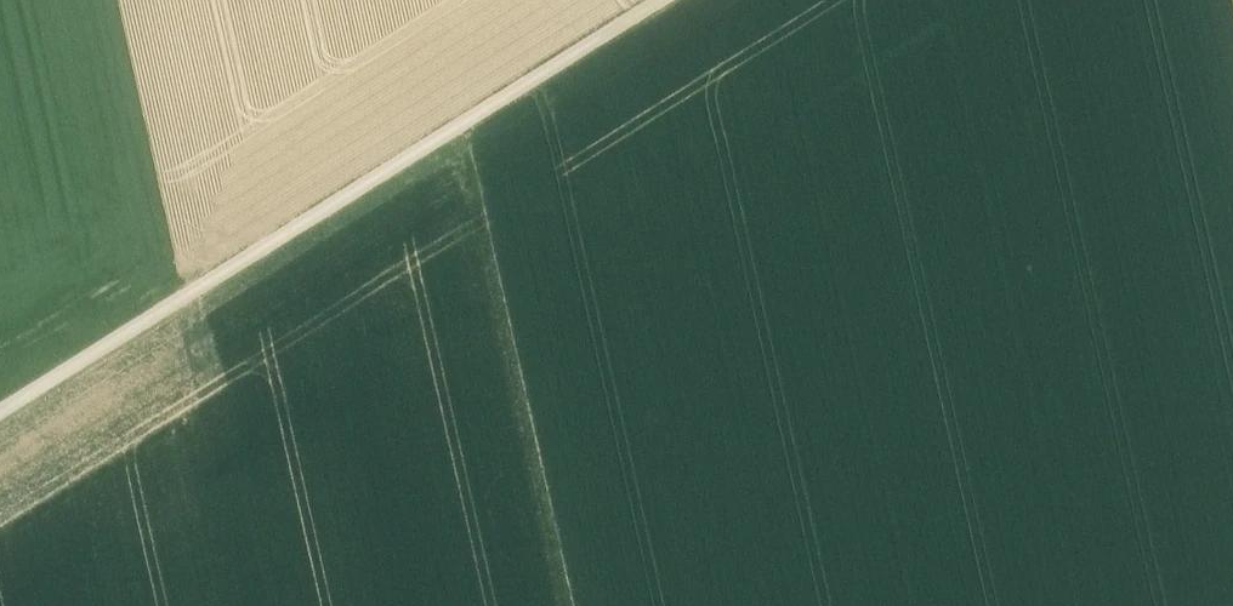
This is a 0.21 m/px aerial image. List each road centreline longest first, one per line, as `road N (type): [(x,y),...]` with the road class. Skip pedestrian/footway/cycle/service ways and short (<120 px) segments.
road 1 (track): [(0,418),(676,0)]

